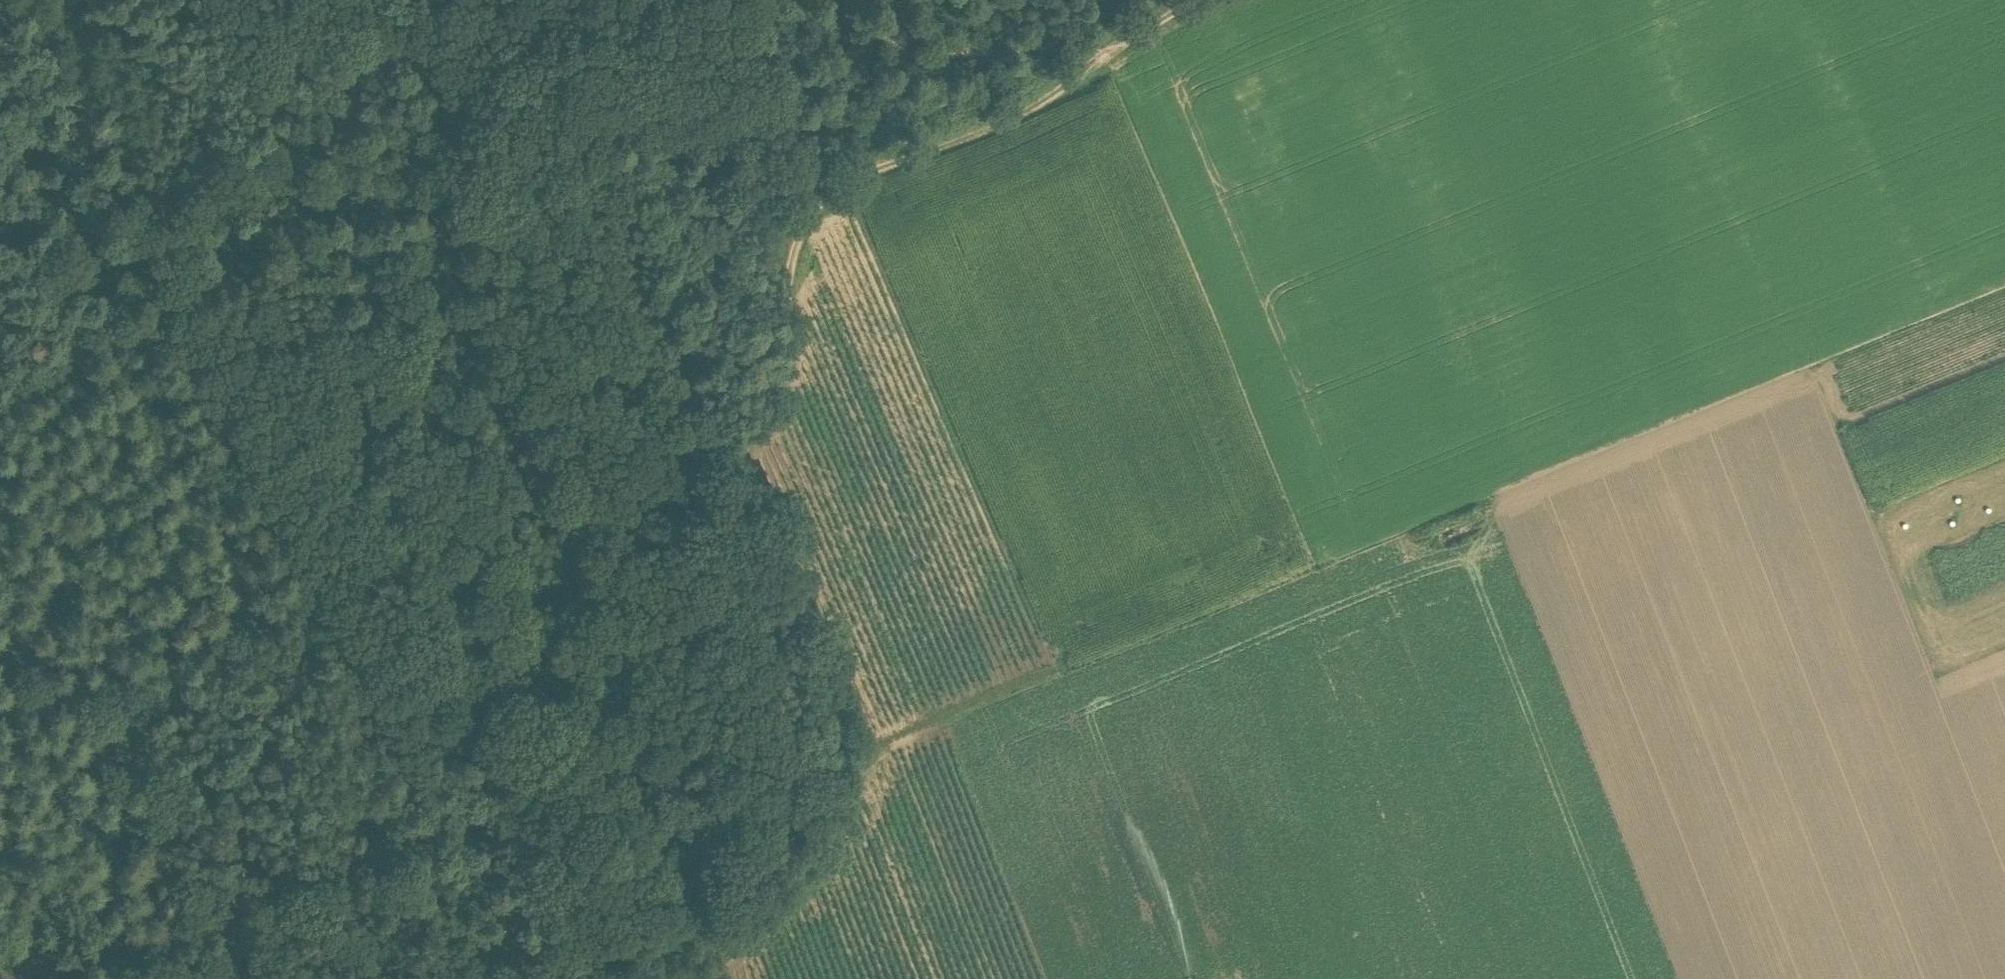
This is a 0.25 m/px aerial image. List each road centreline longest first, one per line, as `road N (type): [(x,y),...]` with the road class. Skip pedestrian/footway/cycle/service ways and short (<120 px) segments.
road 1 (track): [(786,312),(764,423),(526,650),(417,777)]
road 2 (track): [(1159,28),(1003,124),(837,188),(805,214)]
road 3 (track): [(109,978),(322,871),(361,842),(417,777)]

